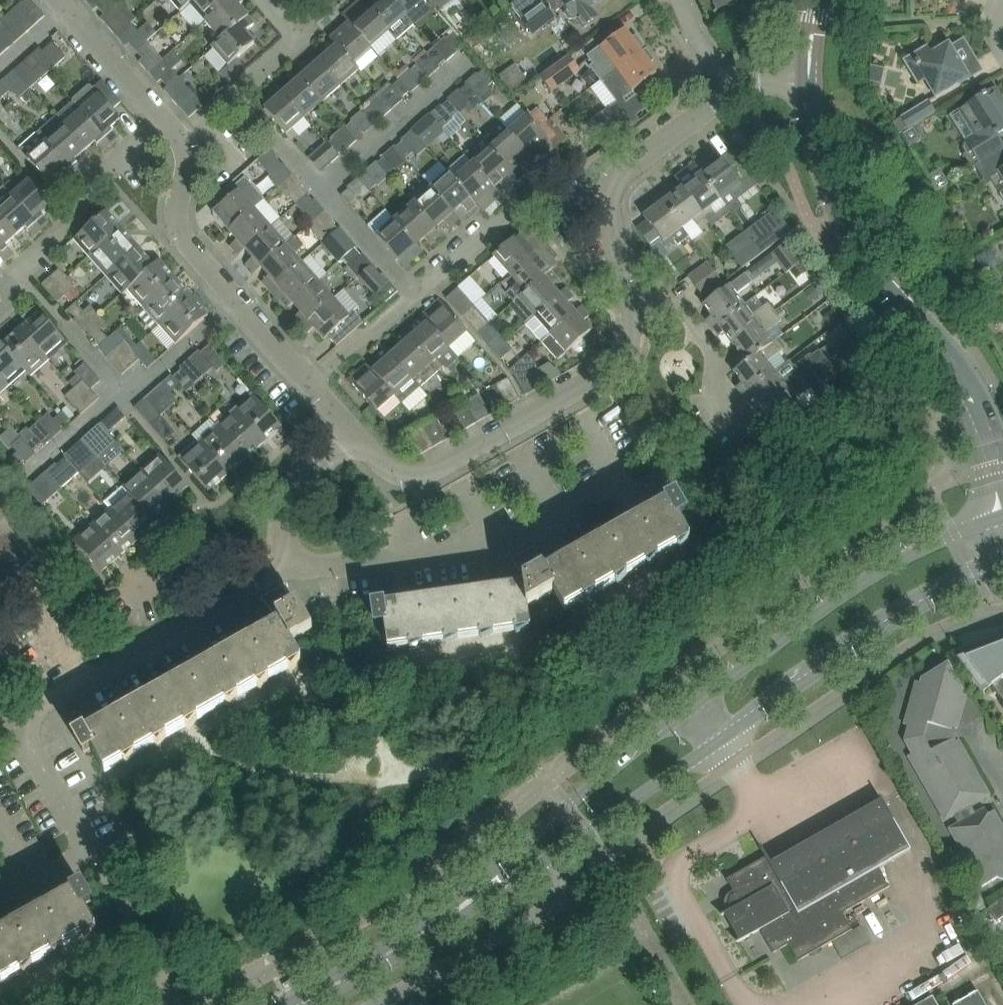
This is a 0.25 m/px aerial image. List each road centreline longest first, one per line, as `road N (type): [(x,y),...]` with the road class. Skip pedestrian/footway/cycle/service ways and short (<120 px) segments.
road 1 (secondary): [(1002,516),(890,564),(825,607),(597,782),(431,927)]
road 2 (secondary): [(431,927),(514,882),(854,646),(1002,571)]
road 3 (residential): [(0,892),(76,850),(82,835),(18,724),(272,574)]
road 4 (tertiary): [(1002,500),(958,387),(843,215),(810,120),(808,71)]
road 5 (residential): [(272,574),(497,542),(626,470)]
road 6 (residential): [(627,306),(628,337),(608,375),(437,470),(390,474),(358,439)]
road 7 (residential): [(313,385),(194,263),(180,236),(180,143)]
road 8 (residential): [(729,94),(629,168),(614,195),(627,306)]
road 9 (residential): [(313,385),(511,209)]
road 10 (residential): [(17,273),(170,125)]
road 11 (residential): [(721,409),(708,352),(669,298),(627,306)]
road 12 (residential): [(272,574),(296,491),(358,439)]
road 13 (residential): [(170,125),(59,0)]
road 14 (residential): [(180,143),(277,45),(283,27)]
road 15 (secondary): [(297,1004),(431,927)]

